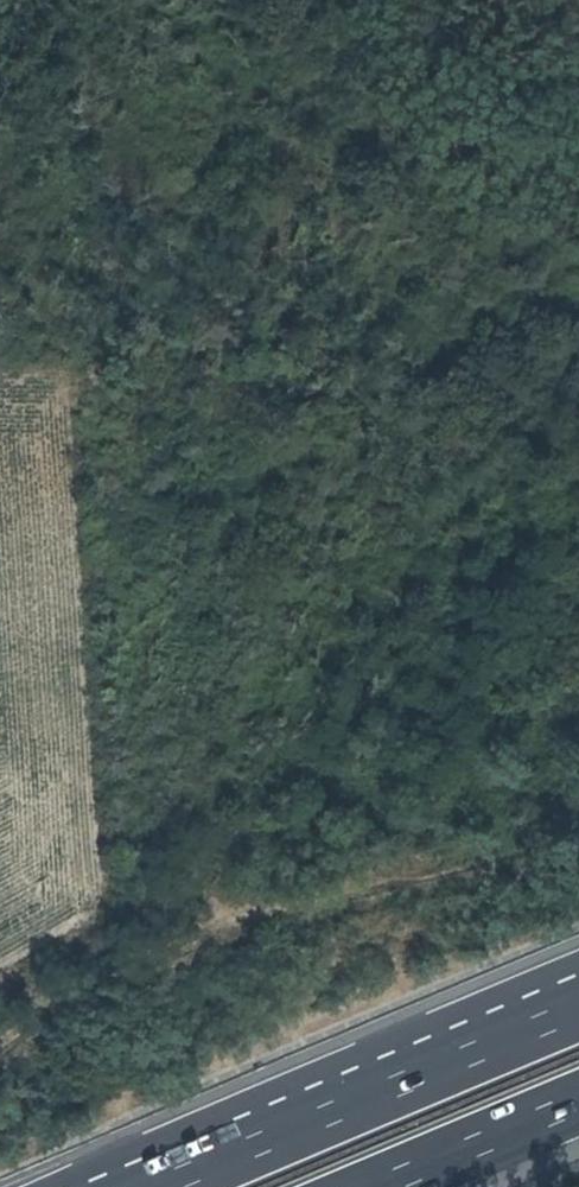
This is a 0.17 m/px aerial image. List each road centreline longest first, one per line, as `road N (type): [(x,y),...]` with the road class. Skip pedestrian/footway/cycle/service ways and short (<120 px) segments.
road 1 (track): [(0,984),(125,918),(145,891),(128,720),(128,470),(147,305),(300,0)]
road 2 (motorway): [(578,1012),(172,1186)]
road 3 (motorway): [(369,1186),(578,1099)]

